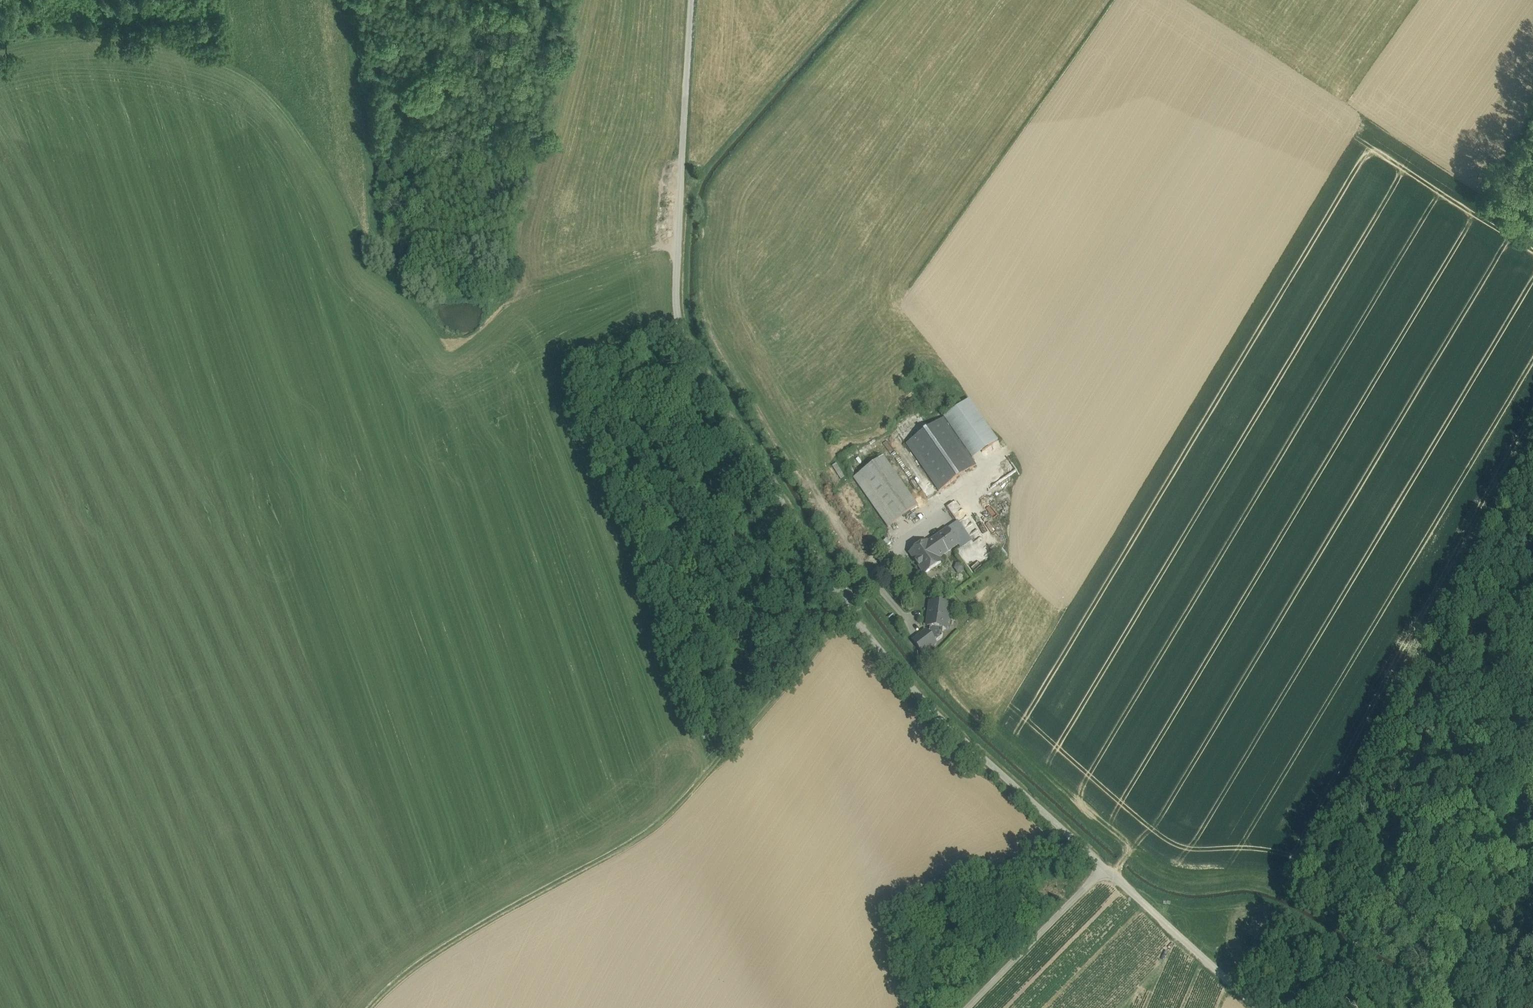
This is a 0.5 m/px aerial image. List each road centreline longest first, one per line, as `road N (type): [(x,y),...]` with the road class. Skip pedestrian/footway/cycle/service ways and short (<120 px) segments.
road 1 (unclassified): [(692,0),(680,318),(703,371),(839,594),(919,695),(1106,868)]
road 2 (track): [(853,612),(674,811),(630,847),(440,947),(369,1007)]
road 3 (unclassified): [(1106,868),(1261,1007)]
road 4 (unclassified): [(969,1007),(1106,868)]

